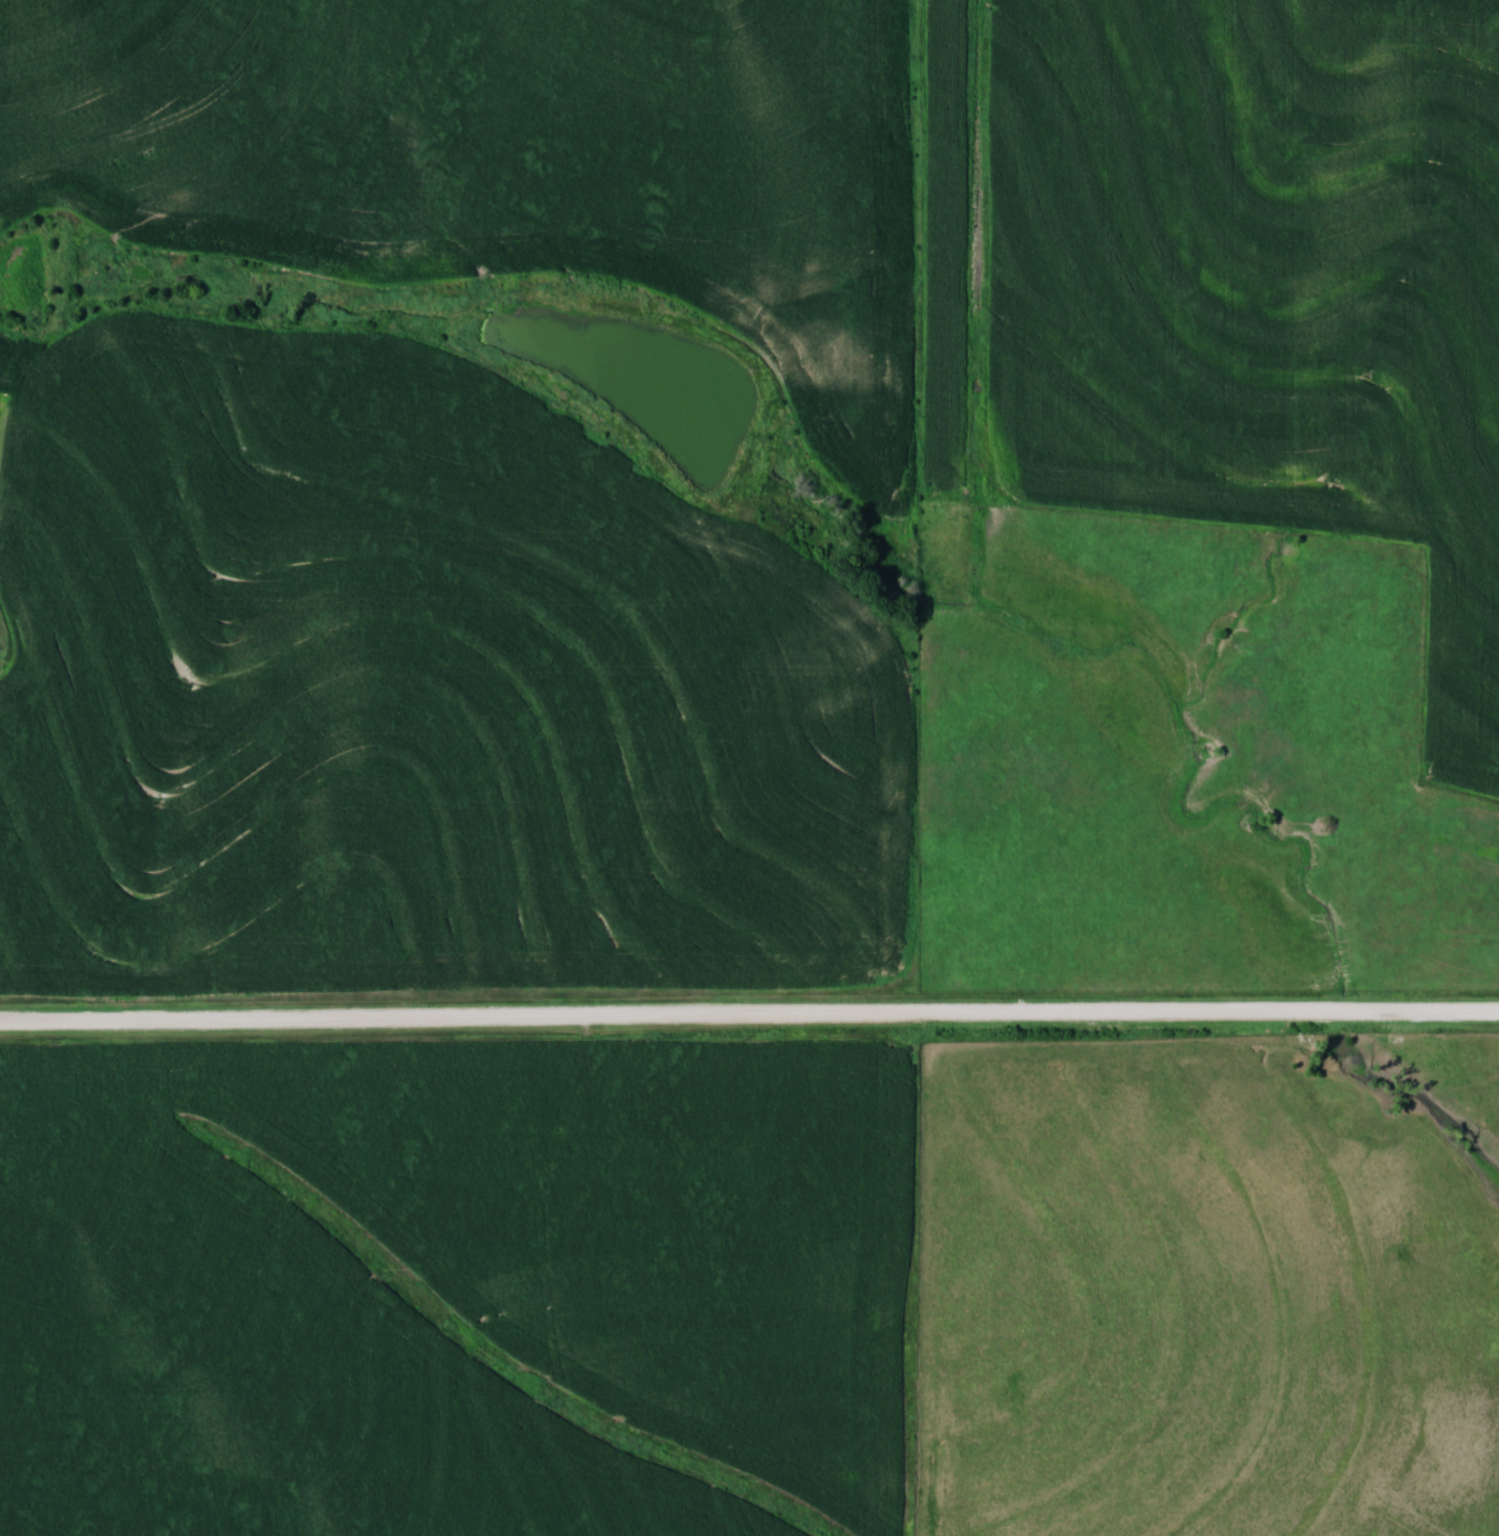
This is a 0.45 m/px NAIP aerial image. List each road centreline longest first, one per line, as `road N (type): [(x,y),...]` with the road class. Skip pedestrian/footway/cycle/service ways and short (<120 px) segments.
road 1 (residential): [(0,1025),(1498,1016)]

